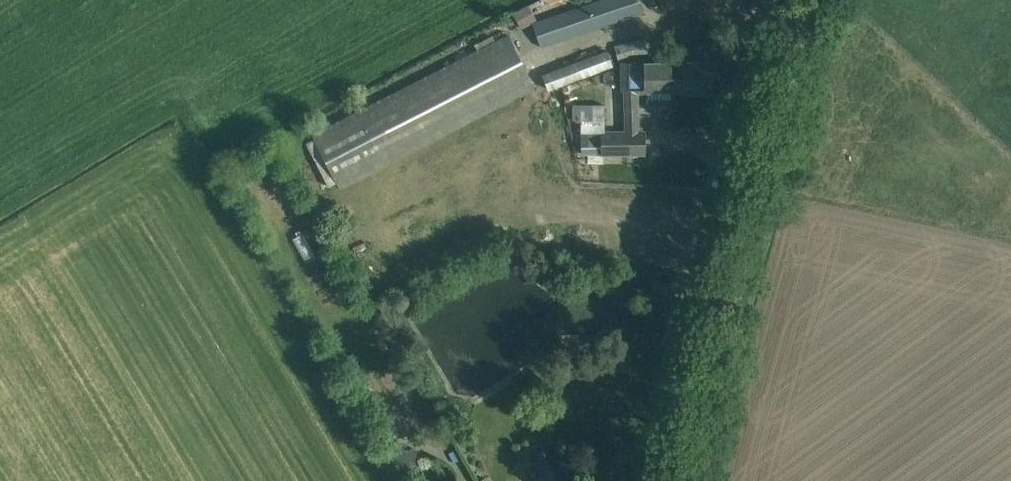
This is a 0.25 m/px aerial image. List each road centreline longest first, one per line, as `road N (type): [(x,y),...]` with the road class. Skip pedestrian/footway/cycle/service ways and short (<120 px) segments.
road 1 (unclassified): [(670,480),(802,0)]

